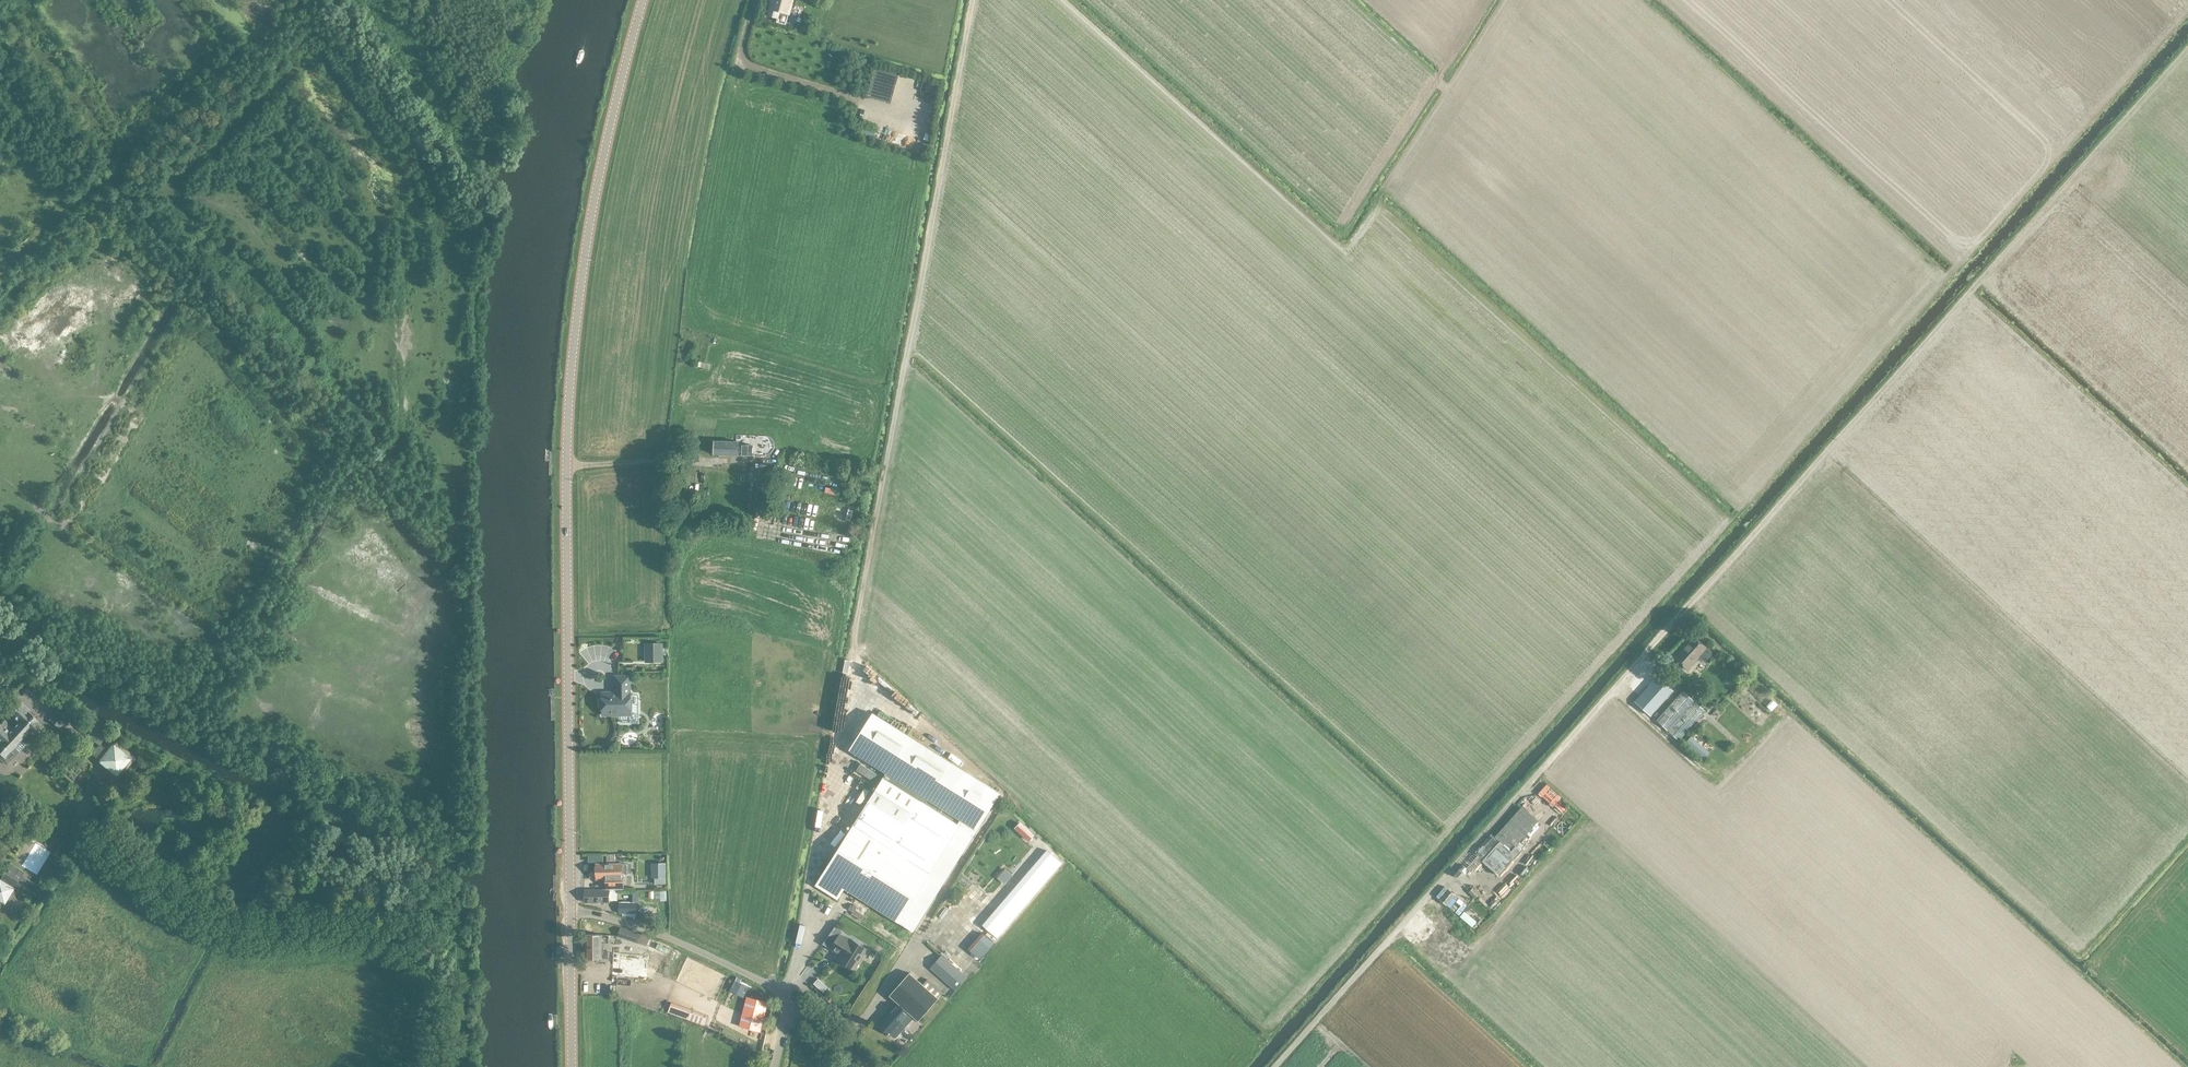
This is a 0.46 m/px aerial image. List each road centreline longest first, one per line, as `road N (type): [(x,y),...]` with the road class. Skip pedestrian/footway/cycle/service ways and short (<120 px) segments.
road 1 (track): [(2187,51),(1471,850)]
road 2 (tertiary): [(573,911),(573,358),(599,184),(646,0)]
road 3 (unclassified): [(776,1066),(789,996),(661,934),(573,911)]
road 4 (tertiary): [(573,1066),(573,911)]

